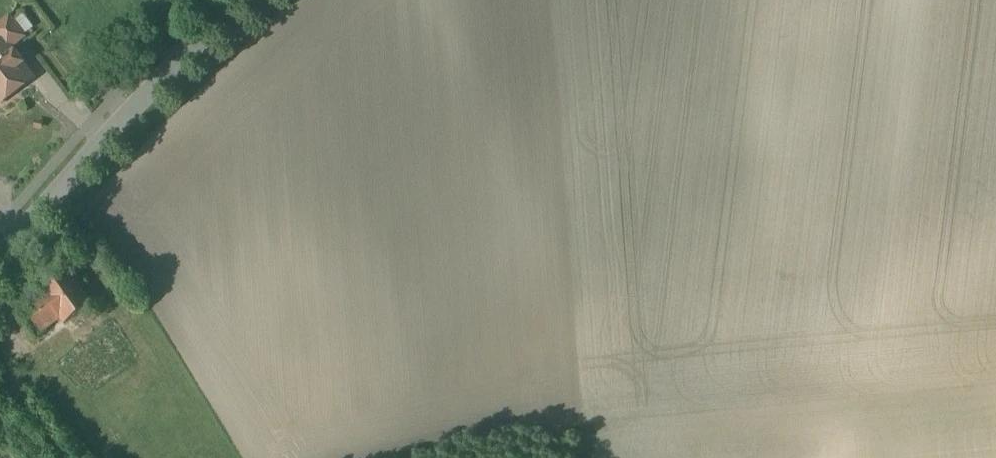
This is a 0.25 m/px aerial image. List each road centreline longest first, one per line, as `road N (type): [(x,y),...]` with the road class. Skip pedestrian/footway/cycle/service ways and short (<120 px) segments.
road 1 (tertiary): [(0,255),(245,0)]

